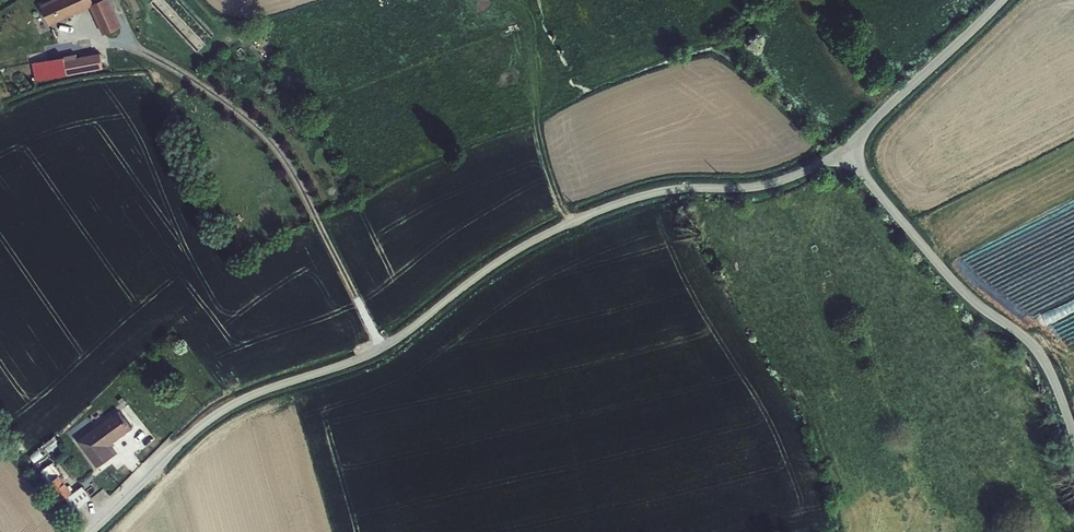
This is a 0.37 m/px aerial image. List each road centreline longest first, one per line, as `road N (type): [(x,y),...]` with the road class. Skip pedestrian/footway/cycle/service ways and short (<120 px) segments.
road 1 (unclassified): [(92,531),(216,416),(383,348),(547,234),(649,193),(775,183),(843,151)]
road 2 (unclassified): [(843,151),(945,273),(1036,349),(1073,435)]
road 3 (unclassified): [(843,151),(1002,0)]

